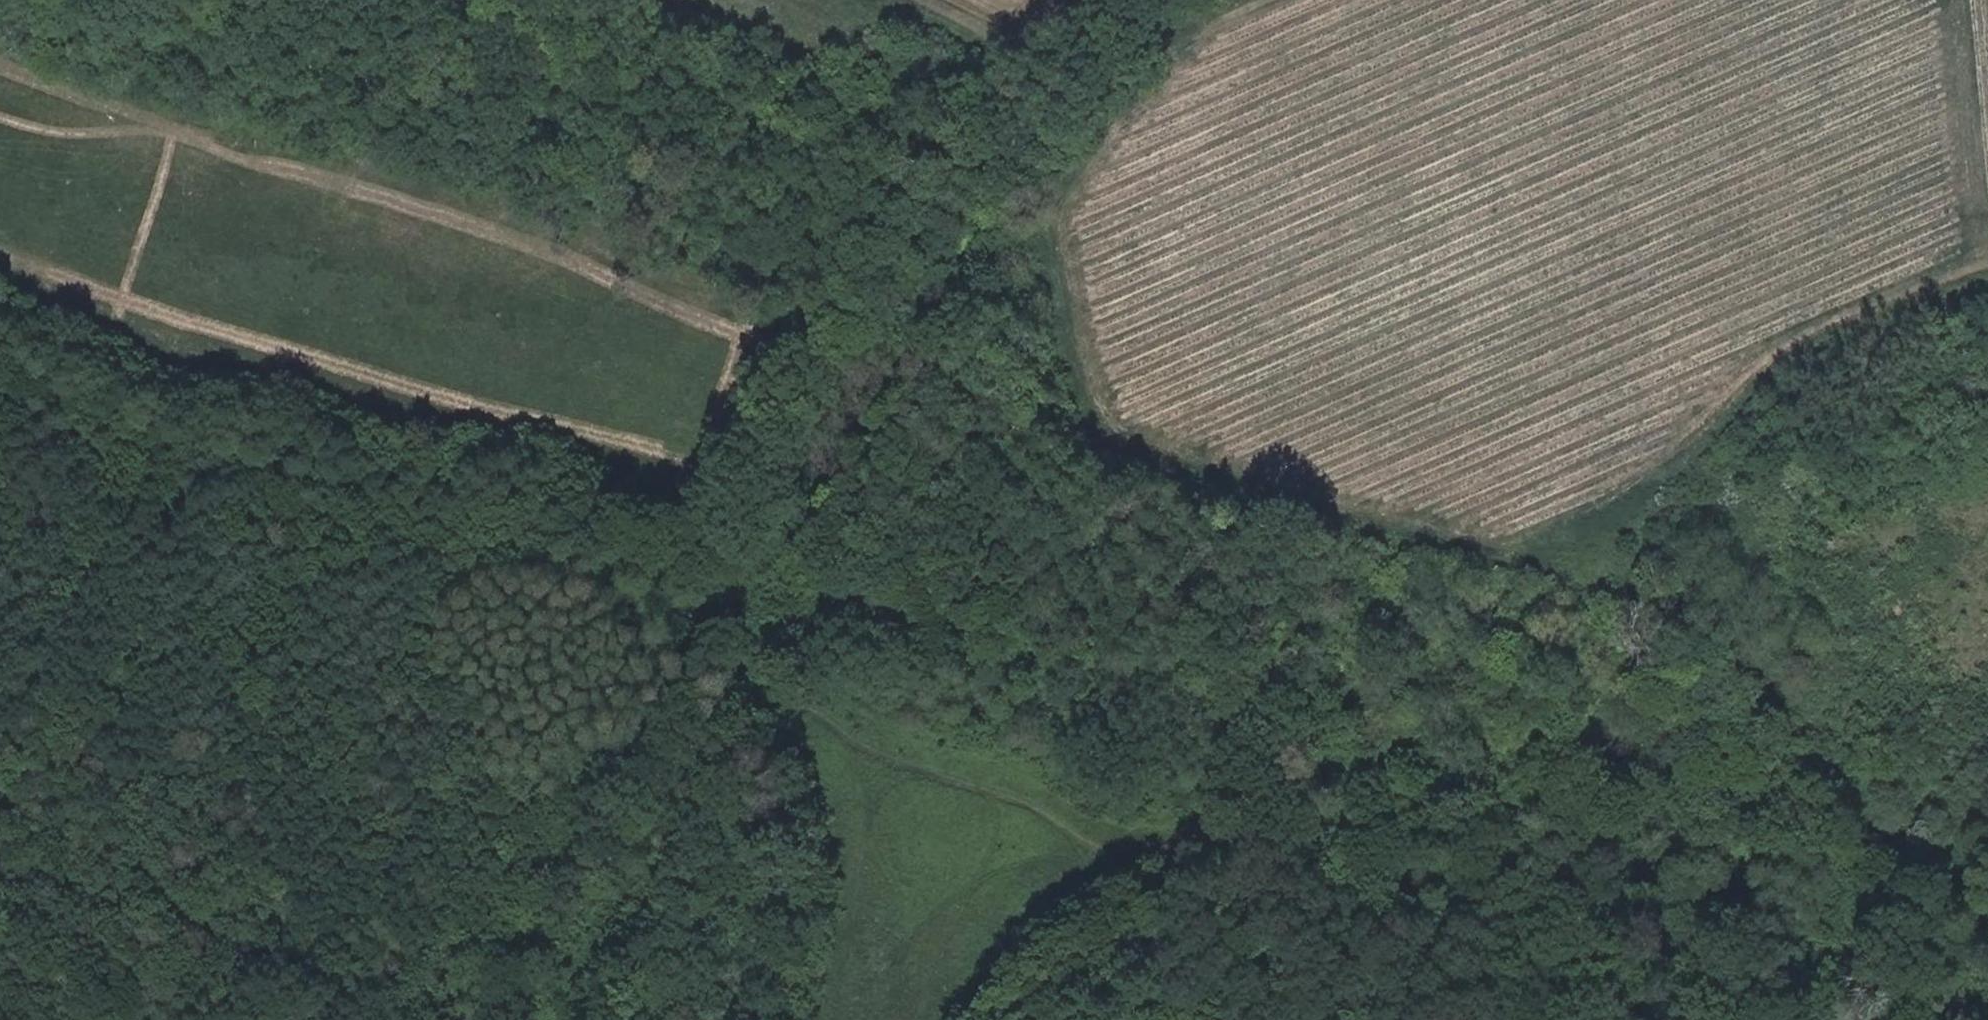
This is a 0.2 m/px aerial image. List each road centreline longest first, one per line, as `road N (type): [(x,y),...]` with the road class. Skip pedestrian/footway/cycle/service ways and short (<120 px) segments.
road 1 (track): [(535,1019),(548,833),(620,781),(713,759),(745,703),(749,601),(777,473),(888,304),(1214,0)]

